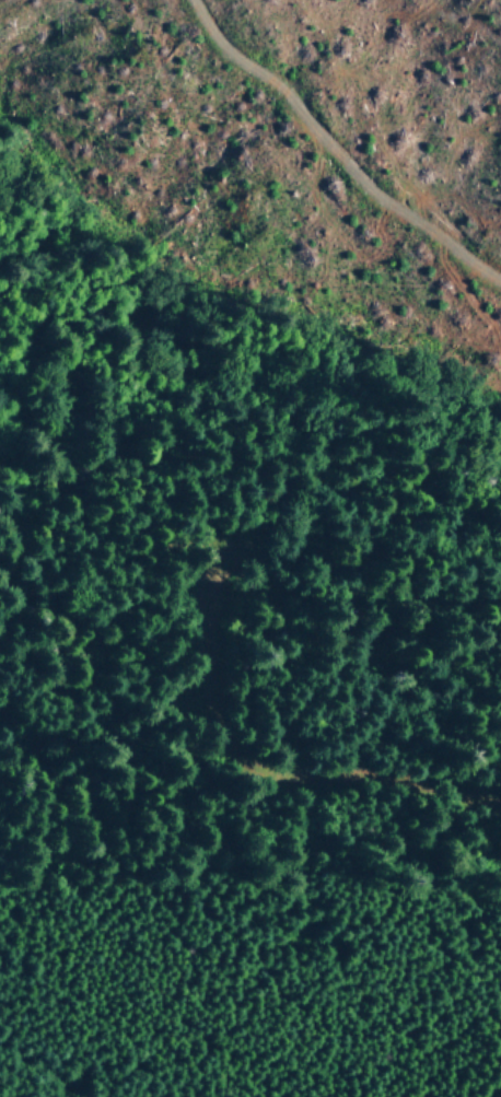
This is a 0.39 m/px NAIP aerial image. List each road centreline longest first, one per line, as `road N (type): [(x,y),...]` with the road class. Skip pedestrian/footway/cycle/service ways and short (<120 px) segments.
road 1 (track): [(178,652),(178,716),(232,796),(312,827),(500,830)]
road 2 (track): [(500,272),(291,104),(223,0)]

